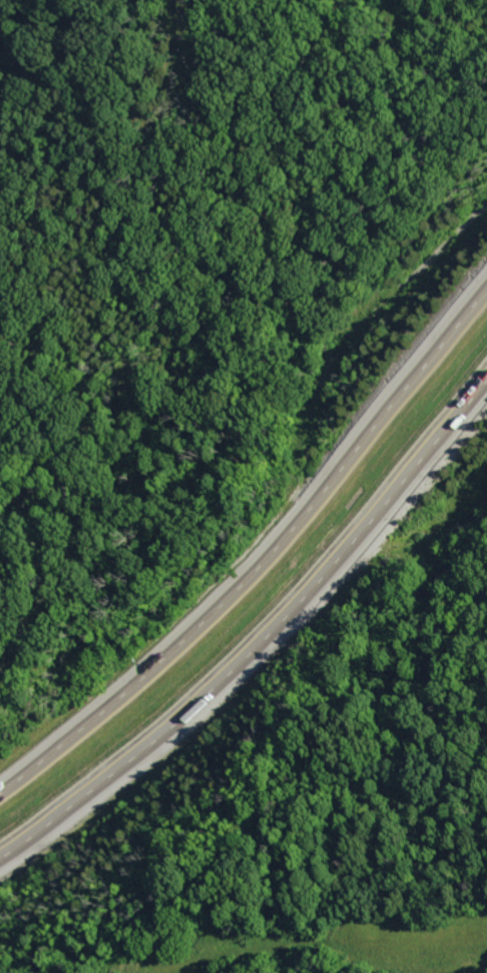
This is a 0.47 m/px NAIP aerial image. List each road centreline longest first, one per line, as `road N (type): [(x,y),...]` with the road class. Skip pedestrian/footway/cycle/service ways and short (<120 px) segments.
road 1 (motorway): [(486,290),(330,481),(114,695),(0,780)]
road 2 (motorway): [(0,863),(226,683),(486,388)]

